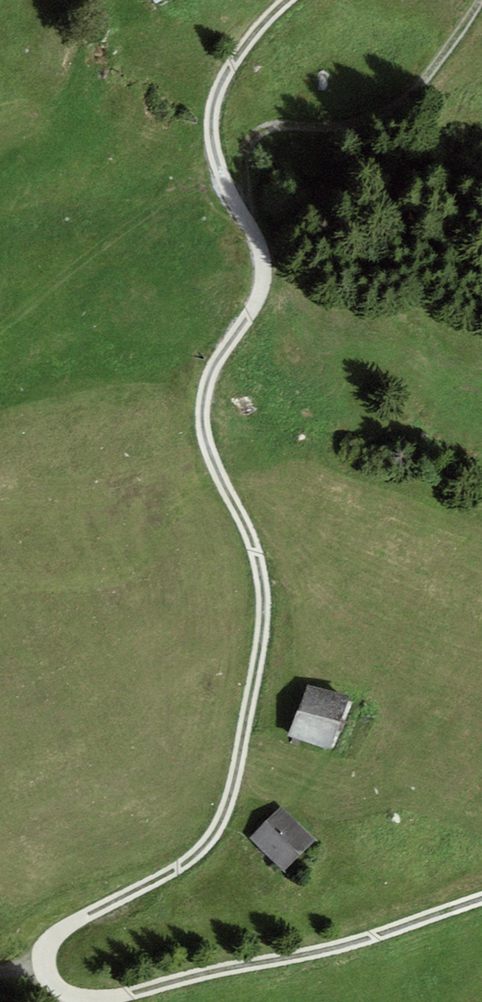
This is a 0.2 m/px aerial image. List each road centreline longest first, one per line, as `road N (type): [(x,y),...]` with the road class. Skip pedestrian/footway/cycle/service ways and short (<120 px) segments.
road 1 (track): [(43,954),(72,922),(213,847),(247,766),(271,610),(259,543),(225,478),(210,422),(215,379),(272,276),(217,148),(231,77),(295,0)]
road 2 (track): [(43,954),(67,994),(104,998),(309,953),(481,898)]
road 3 (track): [(240,199),(257,136),(282,125),(361,131),(389,125),(419,100),(481,11)]

